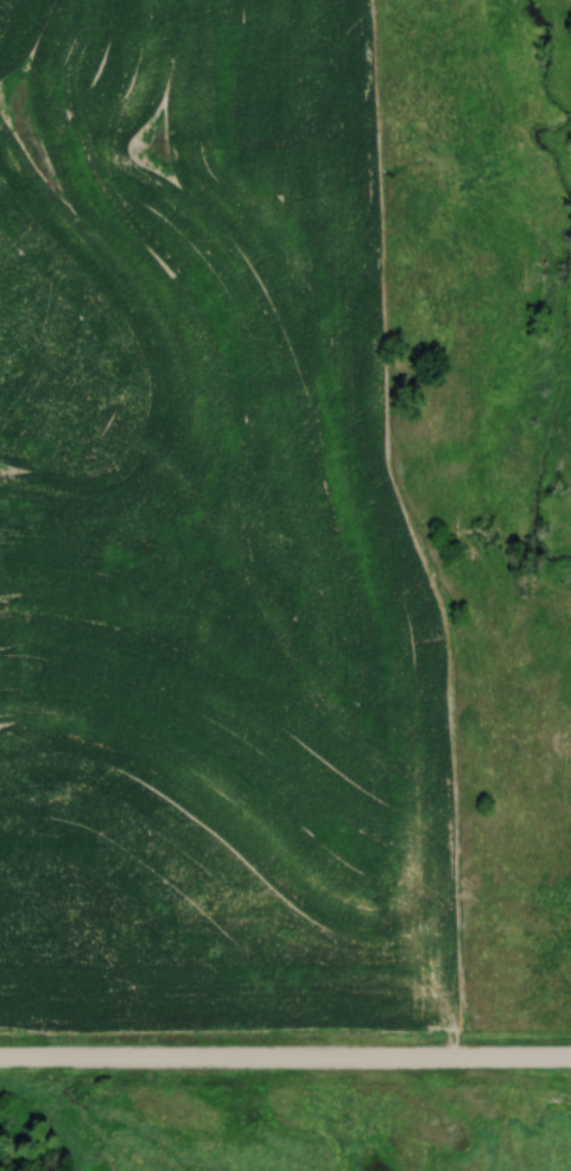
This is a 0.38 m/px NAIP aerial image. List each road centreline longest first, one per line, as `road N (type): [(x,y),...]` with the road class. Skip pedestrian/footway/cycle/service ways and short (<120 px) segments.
road 1 (residential): [(570,1050),(0,1052)]

